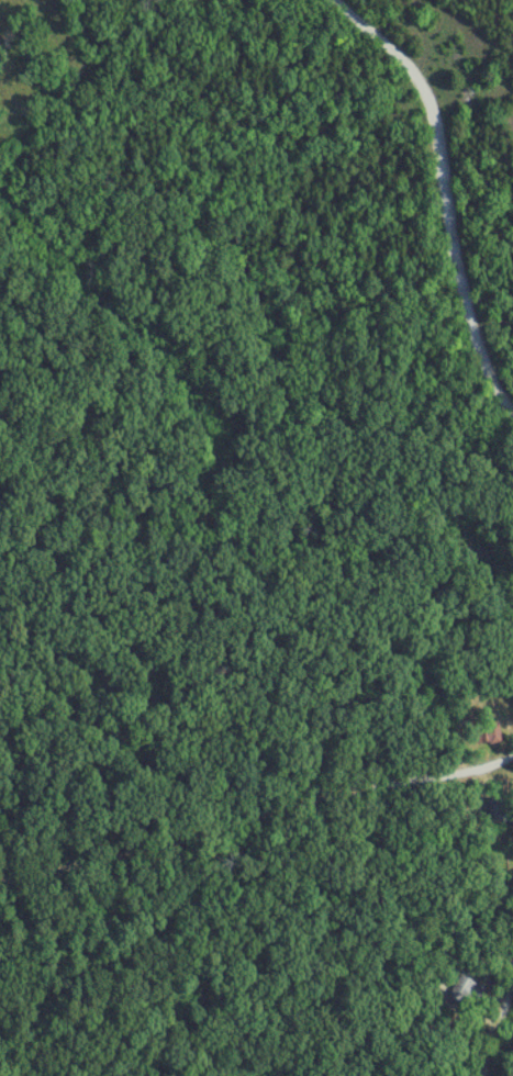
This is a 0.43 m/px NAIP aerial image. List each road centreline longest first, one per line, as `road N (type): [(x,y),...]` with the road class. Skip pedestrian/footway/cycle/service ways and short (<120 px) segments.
road 1 (residential): [(512,758),(431,780),(370,784),(0,882)]
road 2 (residential): [(334,0),(381,37),(430,98),(458,291),(480,366),(512,417)]

